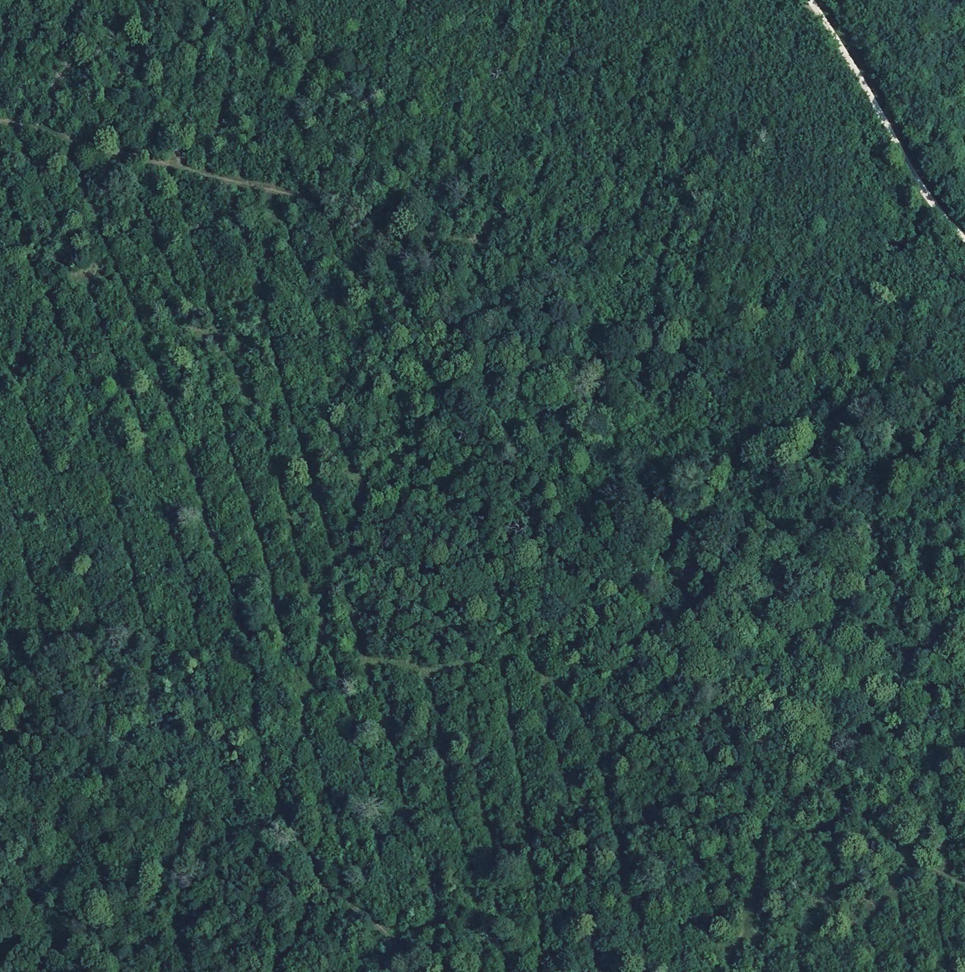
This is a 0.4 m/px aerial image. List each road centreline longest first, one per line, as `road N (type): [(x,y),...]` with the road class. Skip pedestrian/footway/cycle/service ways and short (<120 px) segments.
road 1 (track): [(964,239),(925,194),(809,0)]

